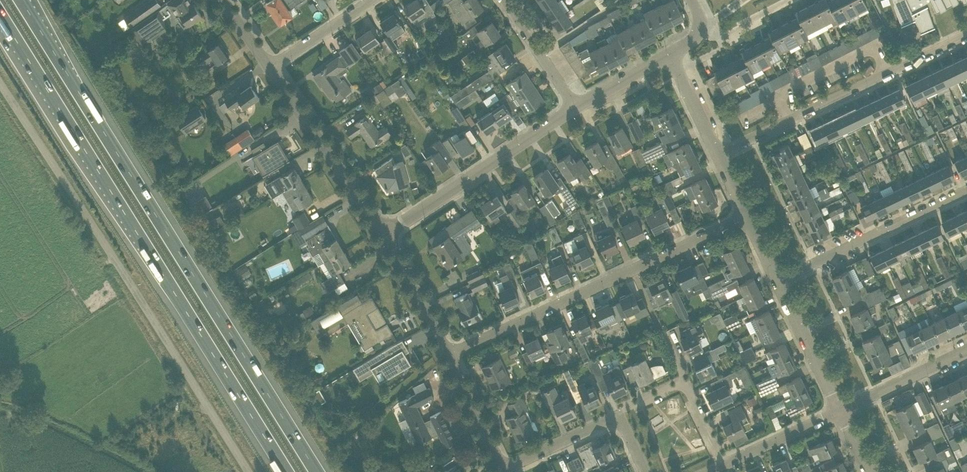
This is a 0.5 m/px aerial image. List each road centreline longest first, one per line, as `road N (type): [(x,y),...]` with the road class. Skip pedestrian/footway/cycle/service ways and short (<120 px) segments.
road 1 (motorway): [(318,471),(21,0)]
road 2 (motorway): [(0,14),(288,471)]
road 3 (unclassified): [(248,471),(0,83)]
road 4 (residential): [(446,348),(748,209)]
road 5 (residential): [(724,155),(966,39)]
road 6 (residential): [(387,230),(579,107)]
road 7 (residential): [(779,278),(966,188)]
road 8 (unclassified): [(387,230),(272,67)]
road 9 (residential): [(723,465),(680,383),(616,412)]
road 10 (unclassified): [(839,410),(779,278)]
road 11 (residential): [(839,410),(966,349)]
road 12 (unclassified): [(503,468),(446,348)]
road 13 (unclassified): [(446,348),(387,230)]
road 14 (residential): [(579,107),(505,0)]
road 15 (residential): [(839,410),(723,465)]
road 16 (residential): [(616,412),(503,468)]
road 17 (residential): [(272,67),(373,0)]

